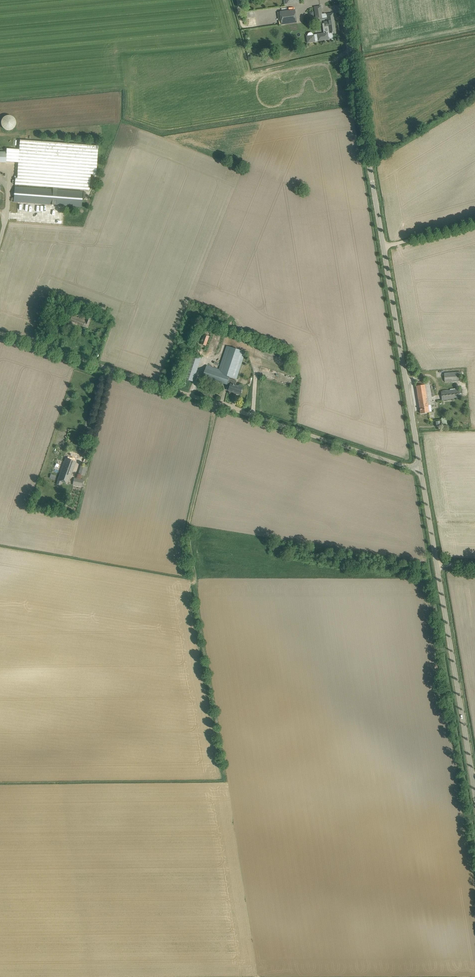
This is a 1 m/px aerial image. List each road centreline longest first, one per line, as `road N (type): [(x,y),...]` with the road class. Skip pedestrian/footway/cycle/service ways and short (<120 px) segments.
road 1 (tertiary): [(421,469),(344,0)]
road 2 (unclassified): [(421,469),(0,333)]
road 3 (tertiary): [(474,799),(421,469)]
road 4 (track): [(194,581),(187,529),(217,404)]

